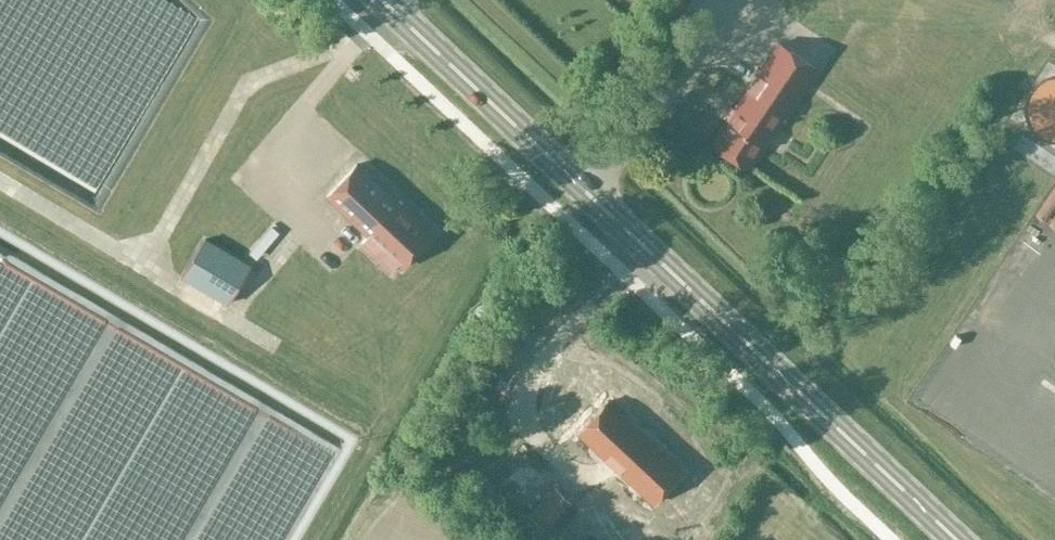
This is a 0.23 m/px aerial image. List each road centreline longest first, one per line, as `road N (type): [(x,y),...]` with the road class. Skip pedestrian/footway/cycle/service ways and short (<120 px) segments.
road 1 (secondary): [(956,539),(381,0)]

